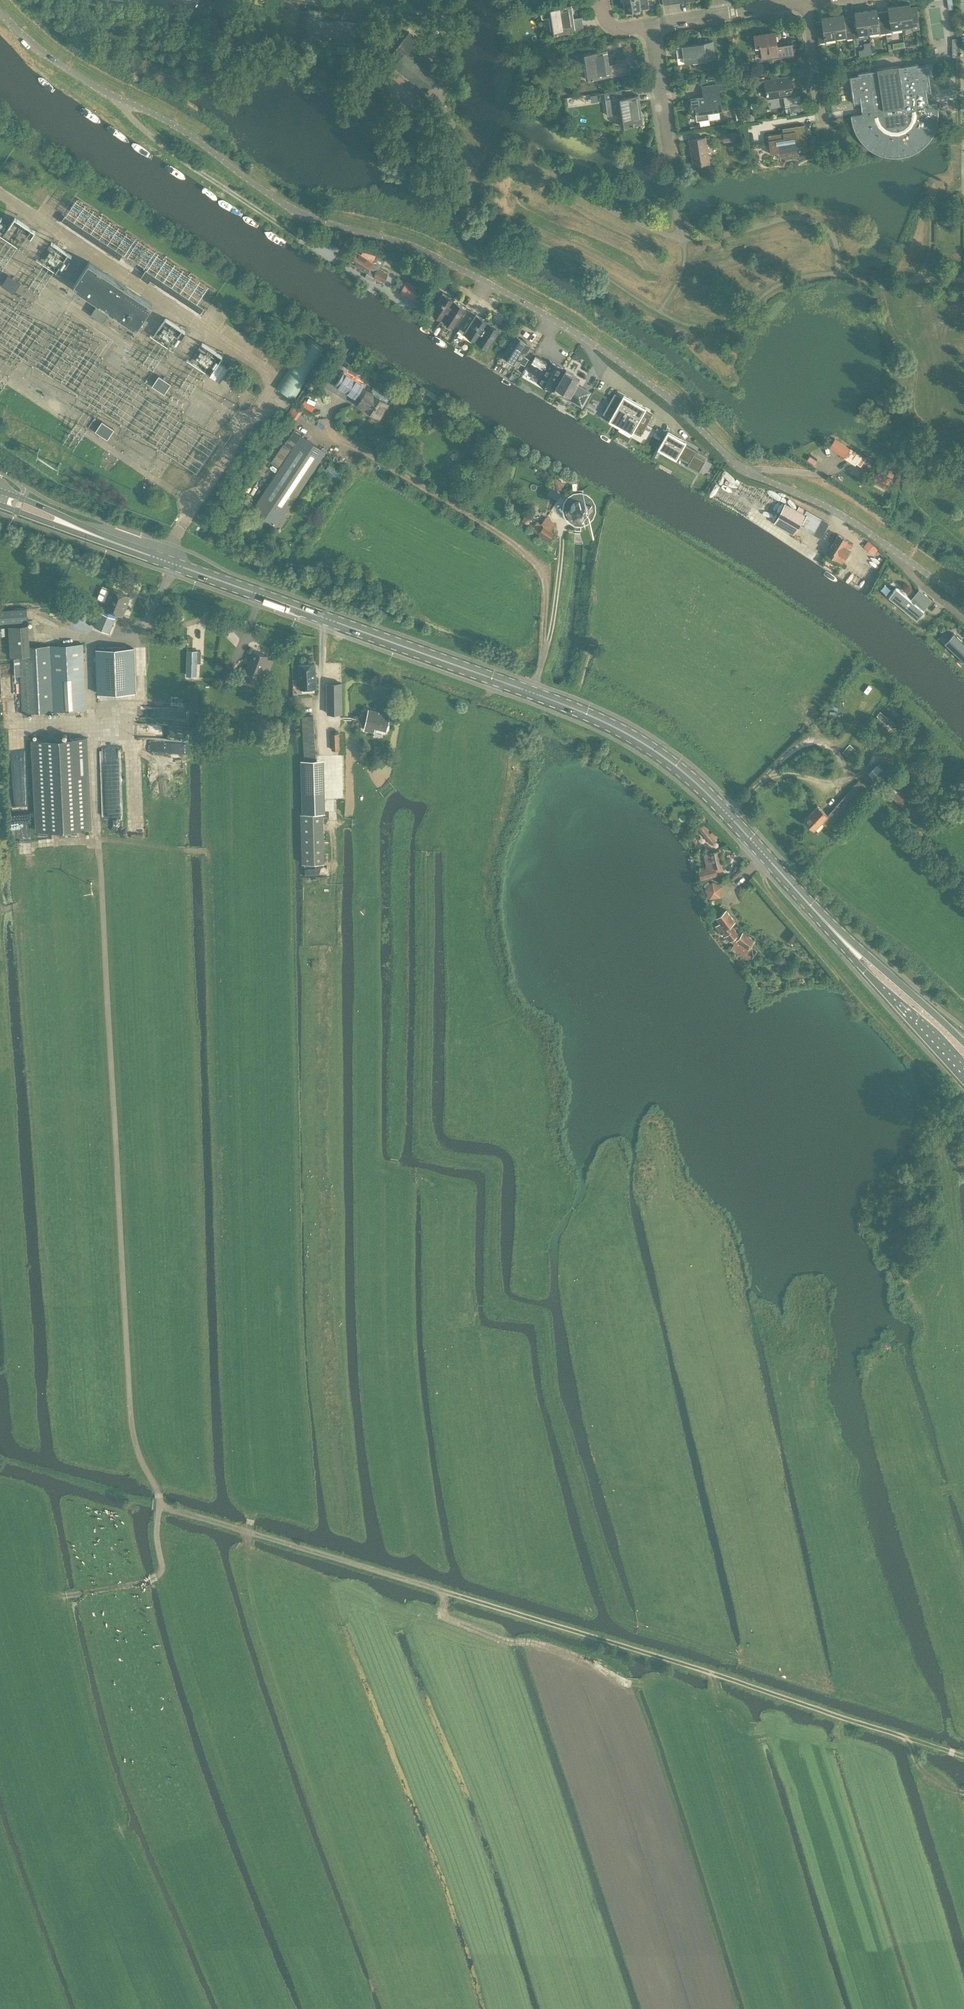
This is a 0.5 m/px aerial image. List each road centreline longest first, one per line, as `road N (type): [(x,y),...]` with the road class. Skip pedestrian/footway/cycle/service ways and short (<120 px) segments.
road 1 (residential): [(0,12),(34,46),(196,138),(302,213),(411,245),(599,347),(690,417),(744,471),(868,530),(963,602)]
road 2 (track): [(160,1507),(132,1435),(94,735),(140,698),(146,620),(171,573)]
road 3 (primary): [(0,498),(532,693)]
road 4 (track): [(963,1756),(444,1592)]
road 5 (track): [(423,1124),(425,860),(453,728),(499,681)]
road 6 (primary): [(532,693),(632,737),(684,773),(829,927)]
road 7 (track): [(444,1592),(160,1507)]
road 8 (track): [(638,1685),(589,1661),(441,1616),(444,1592)]
road 9 (track): [(298,237),(175,155),(132,120),(119,97)]
road 10 (unclassified): [(453,127),(440,98),(443,21),(333,0)]
road 11 (primary): [(829,927),(963,1076)]
road 12 (primary): [(963,1044),(829,927)]
road 13 (track): [(213,1740),(161,1573)]
road 14 (track): [(61,1598),(161,1573),(160,1507)]
road 15 (track): [(160,1507),(0,1458)]
road 16 (residential): [(807,0),(651,28)]
road 17 (residential): [(671,157),(651,28)]
road 18 (residential): [(824,126),(807,0)]

